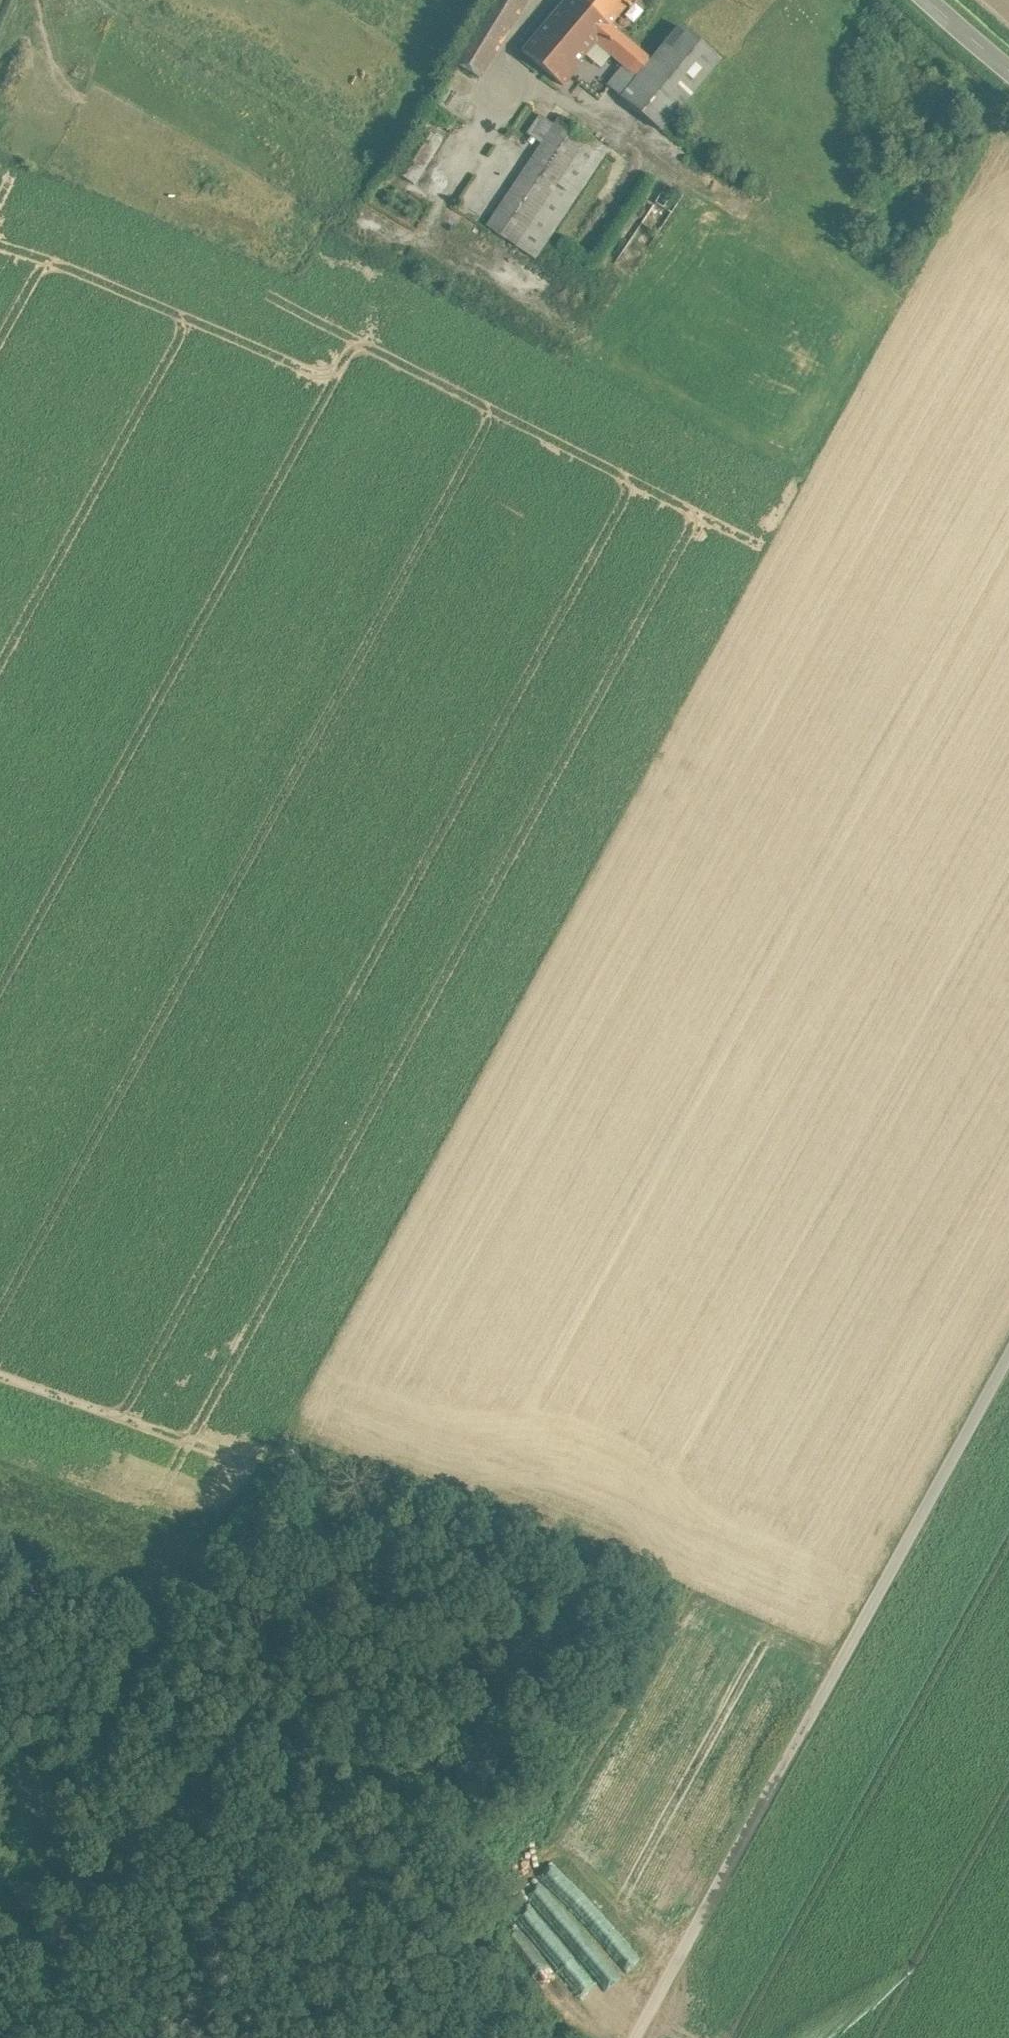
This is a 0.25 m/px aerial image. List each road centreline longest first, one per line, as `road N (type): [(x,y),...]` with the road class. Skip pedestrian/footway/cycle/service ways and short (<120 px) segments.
road 1 (track): [(1008,1351),(627,2037)]

